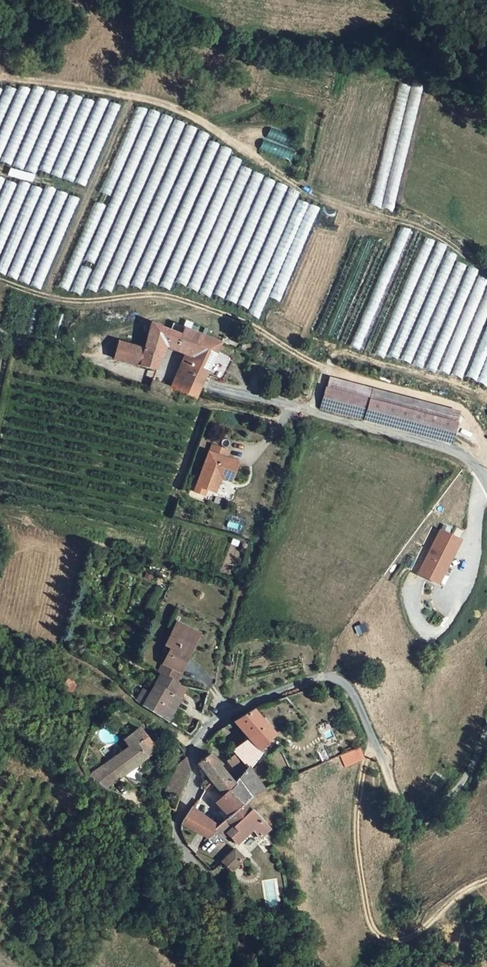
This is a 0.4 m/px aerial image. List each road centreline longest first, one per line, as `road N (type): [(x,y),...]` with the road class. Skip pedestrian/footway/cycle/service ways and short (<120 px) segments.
road 1 (unclassified): [(486,730),(468,789),(441,813),(415,818),(399,810),(348,688),(321,676),(224,715),(192,751),(197,791),(175,821),(180,844),(224,893),(230,966)]
road 2 (track): [(372,742),(357,827),(374,930),(389,940),(410,938),(486,880)]

